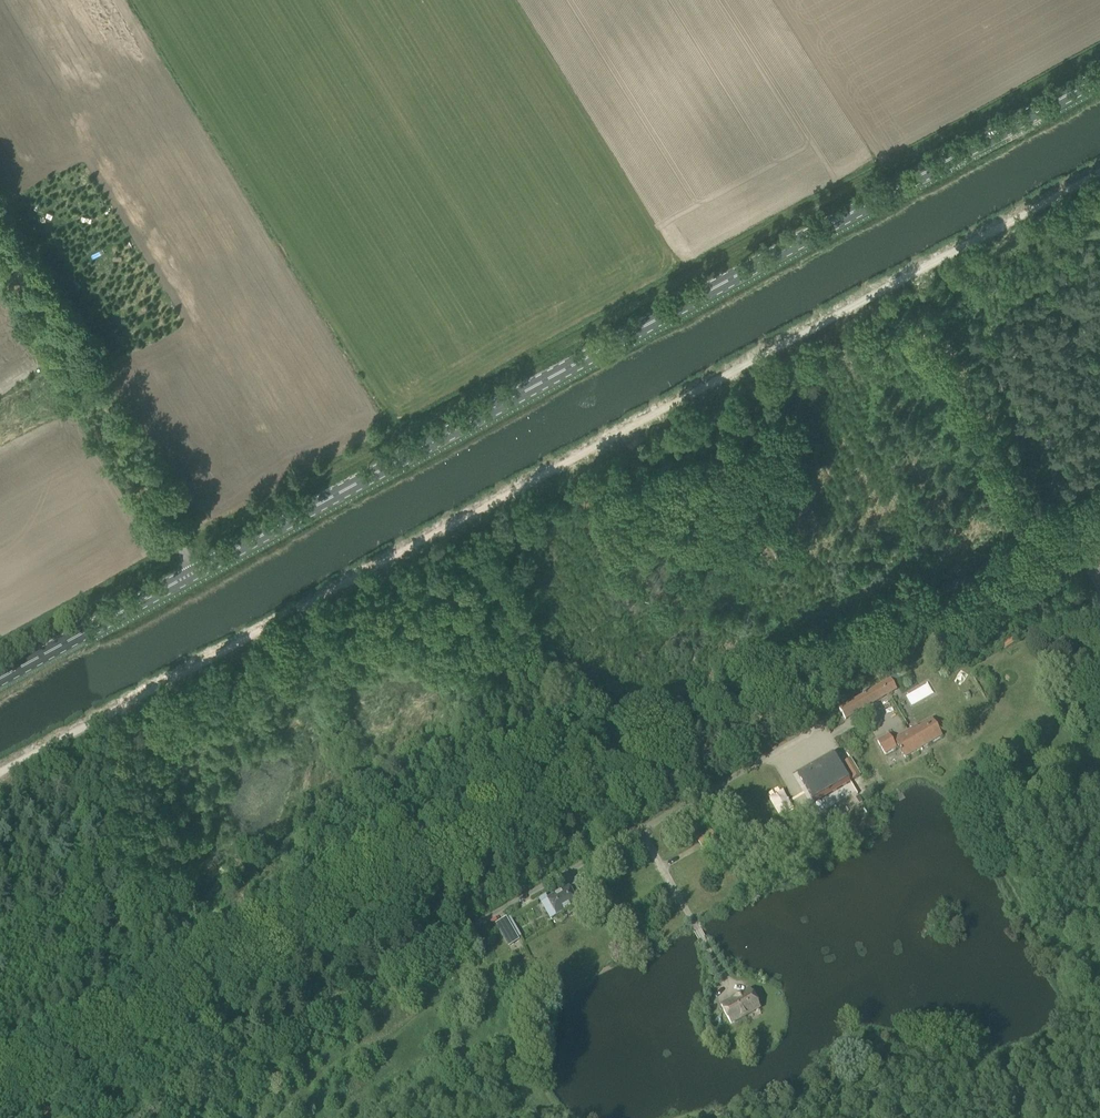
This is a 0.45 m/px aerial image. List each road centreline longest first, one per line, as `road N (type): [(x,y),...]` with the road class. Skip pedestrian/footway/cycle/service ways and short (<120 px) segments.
road 1 (track): [(1099,171),(0,773)]
road 2 (primary): [(0,680),(1099,79)]
road 3 (unclassified): [(0,1087),(784,669)]
road 4 (unclassified): [(131,1117),(811,730),(814,718),(784,669)]
road 5 (track): [(0,239),(205,568)]
road 6 (unclassified): [(784,669),(1099,503)]

